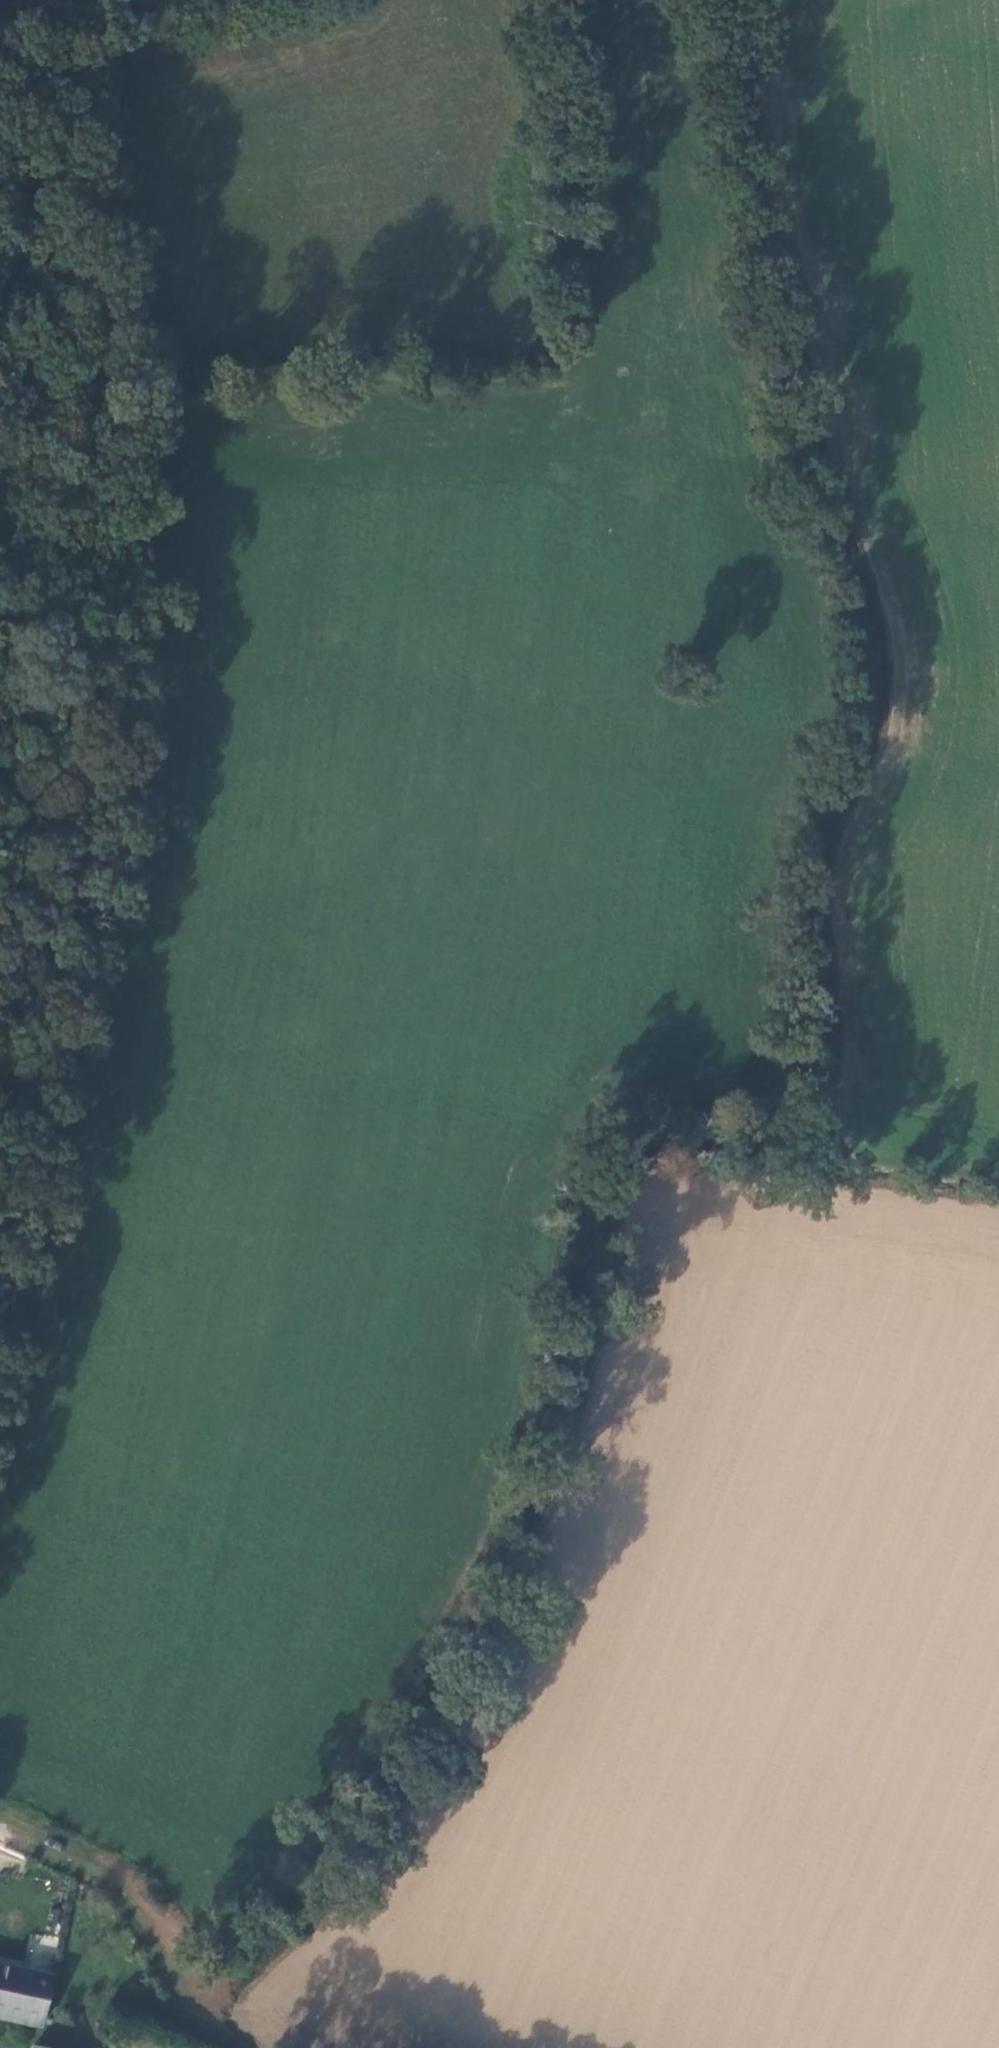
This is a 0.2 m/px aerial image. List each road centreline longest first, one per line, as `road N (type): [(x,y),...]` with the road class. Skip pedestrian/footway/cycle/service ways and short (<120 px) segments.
road 1 (track): [(0,1836),(124,1887),(231,2030)]

